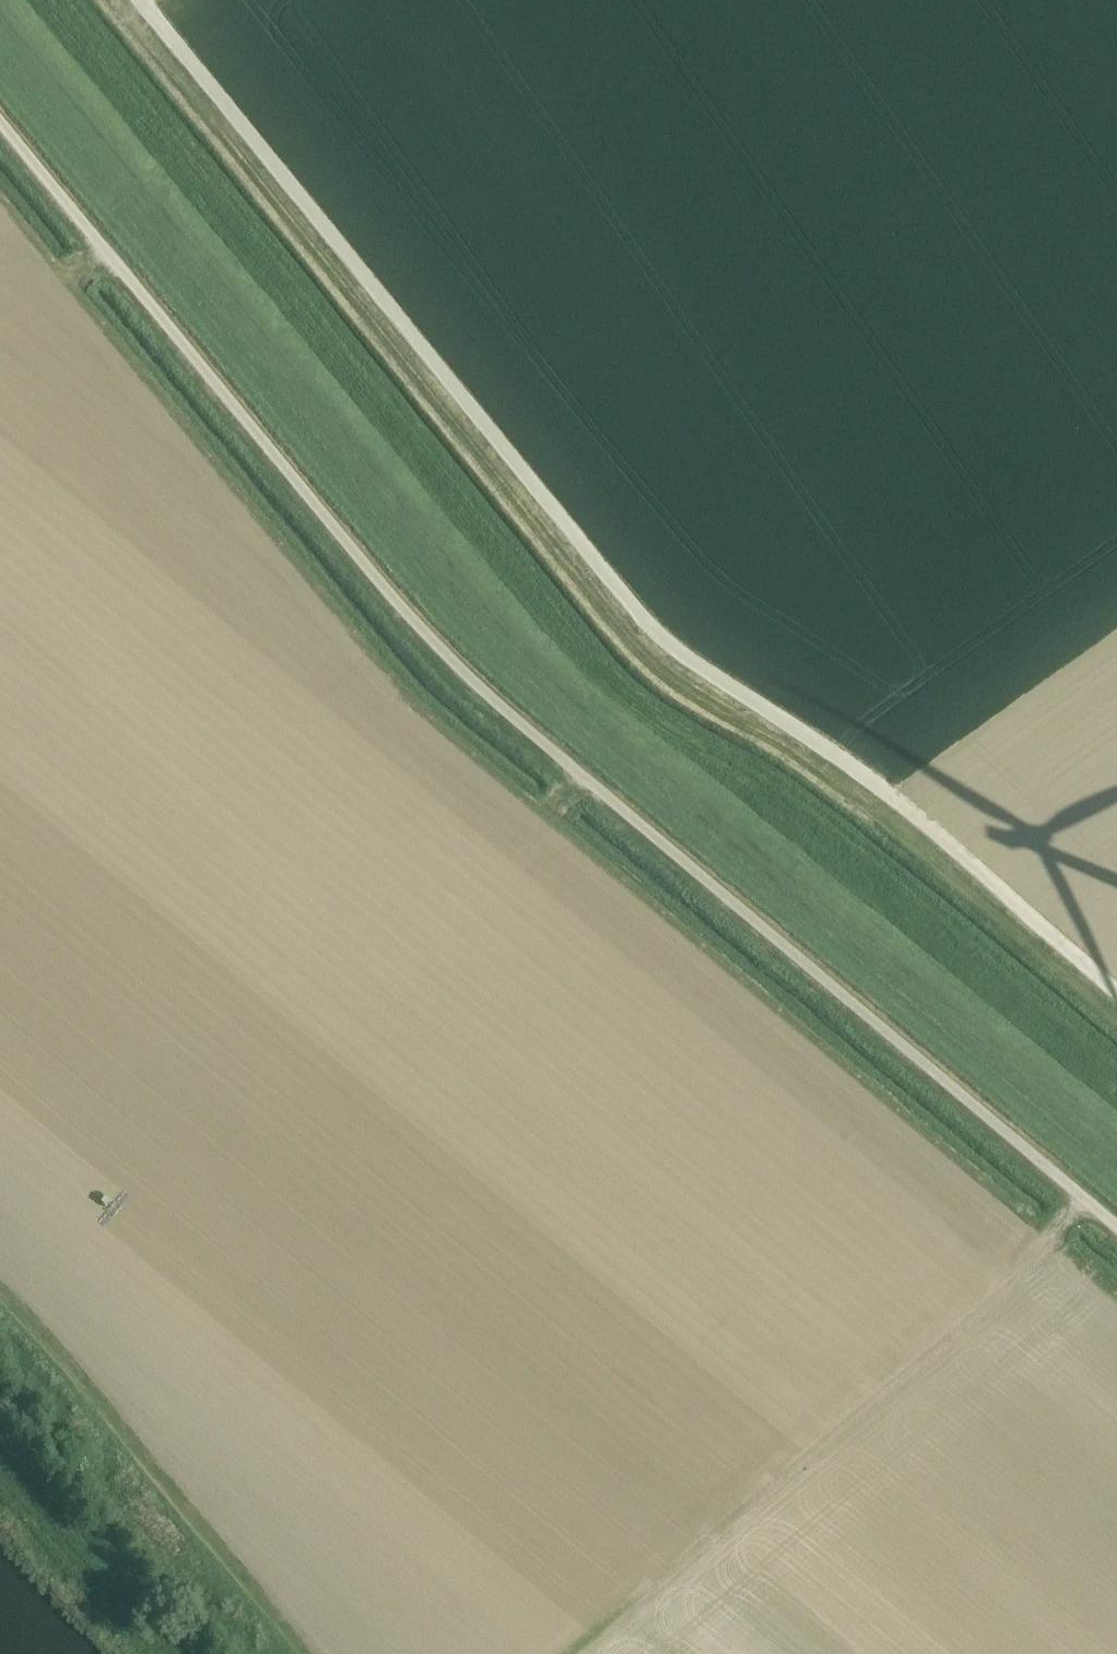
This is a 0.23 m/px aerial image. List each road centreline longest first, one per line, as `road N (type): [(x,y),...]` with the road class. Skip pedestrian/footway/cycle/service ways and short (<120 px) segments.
road 1 (unclassified): [(1116,1235),(481,701),(90,238)]
road 2 (track): [(0,139),(90,238)]

